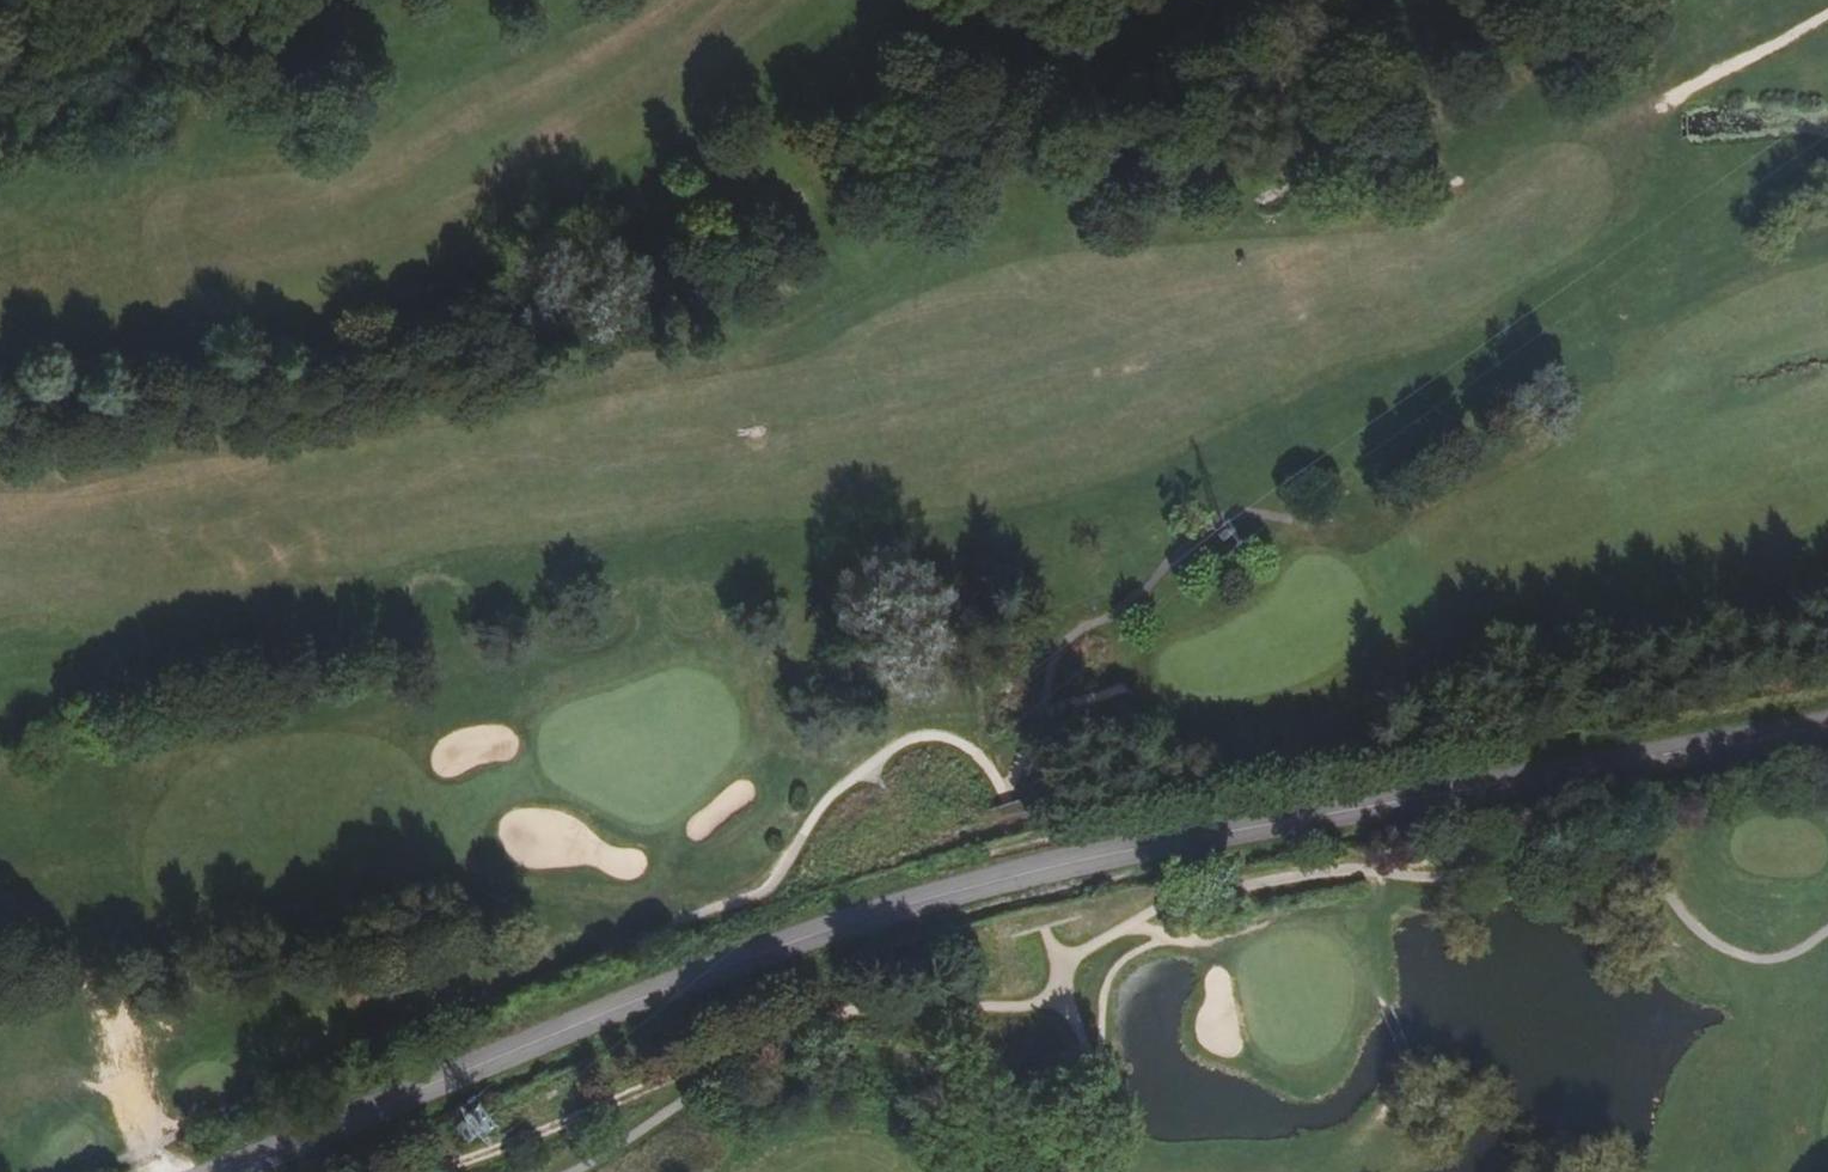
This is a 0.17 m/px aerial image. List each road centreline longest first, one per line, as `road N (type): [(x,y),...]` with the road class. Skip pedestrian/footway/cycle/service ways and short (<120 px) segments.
road 1 (tertiary): [(1827,730),(1107,855),(770,951),(232,1171)]

